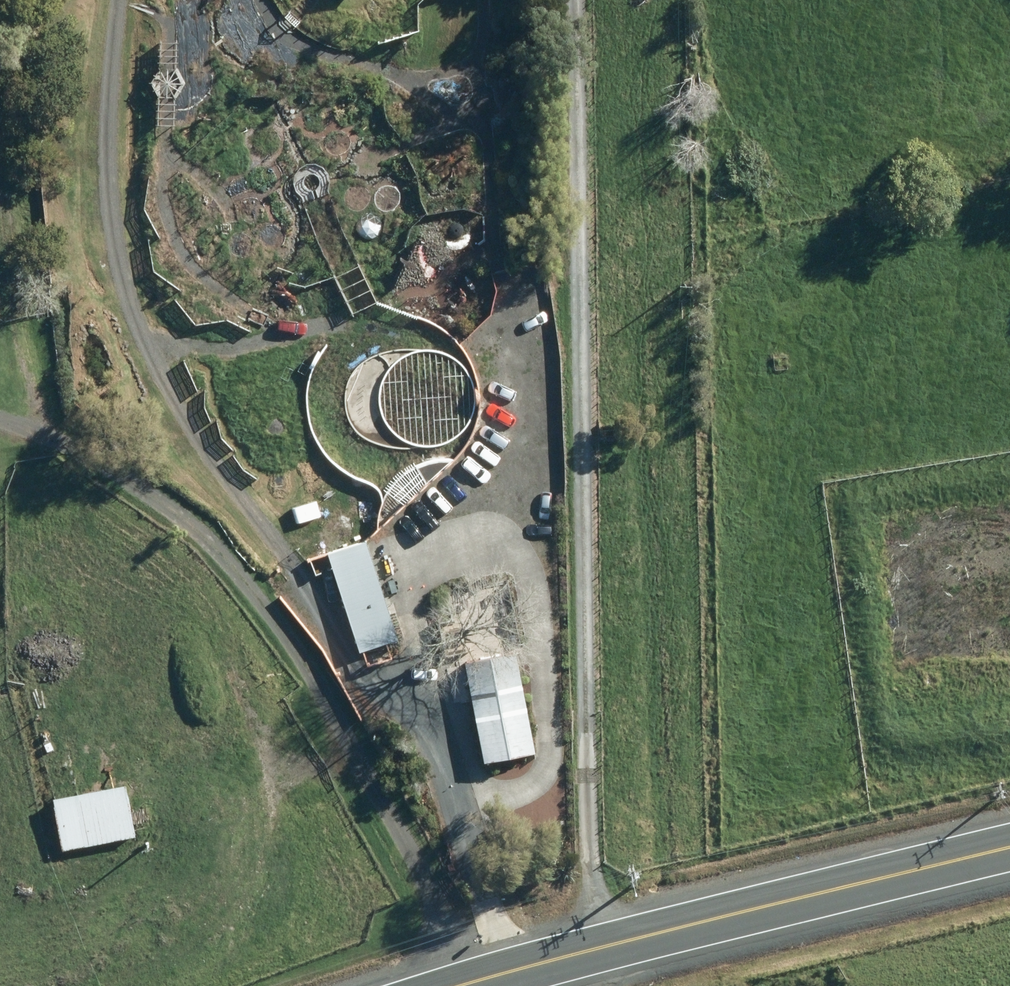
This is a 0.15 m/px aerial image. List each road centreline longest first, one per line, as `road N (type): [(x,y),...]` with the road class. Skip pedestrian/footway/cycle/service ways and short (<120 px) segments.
road 1 (track): [(512,972),(434,732),(340,639),(168,376),(107,240),(132,0)]
road 2 (track): [(594,948),(557,376),(555,0)]
road 3 (track): [(482,981),(252,593),(93,467),(0,417)]
road 4 (secondary): [(468,985),(1009,846)]
road 5 (track): [(93,467),(31,356),(0,88)]
road 6 (track): [(728,265),(1009,197)]

